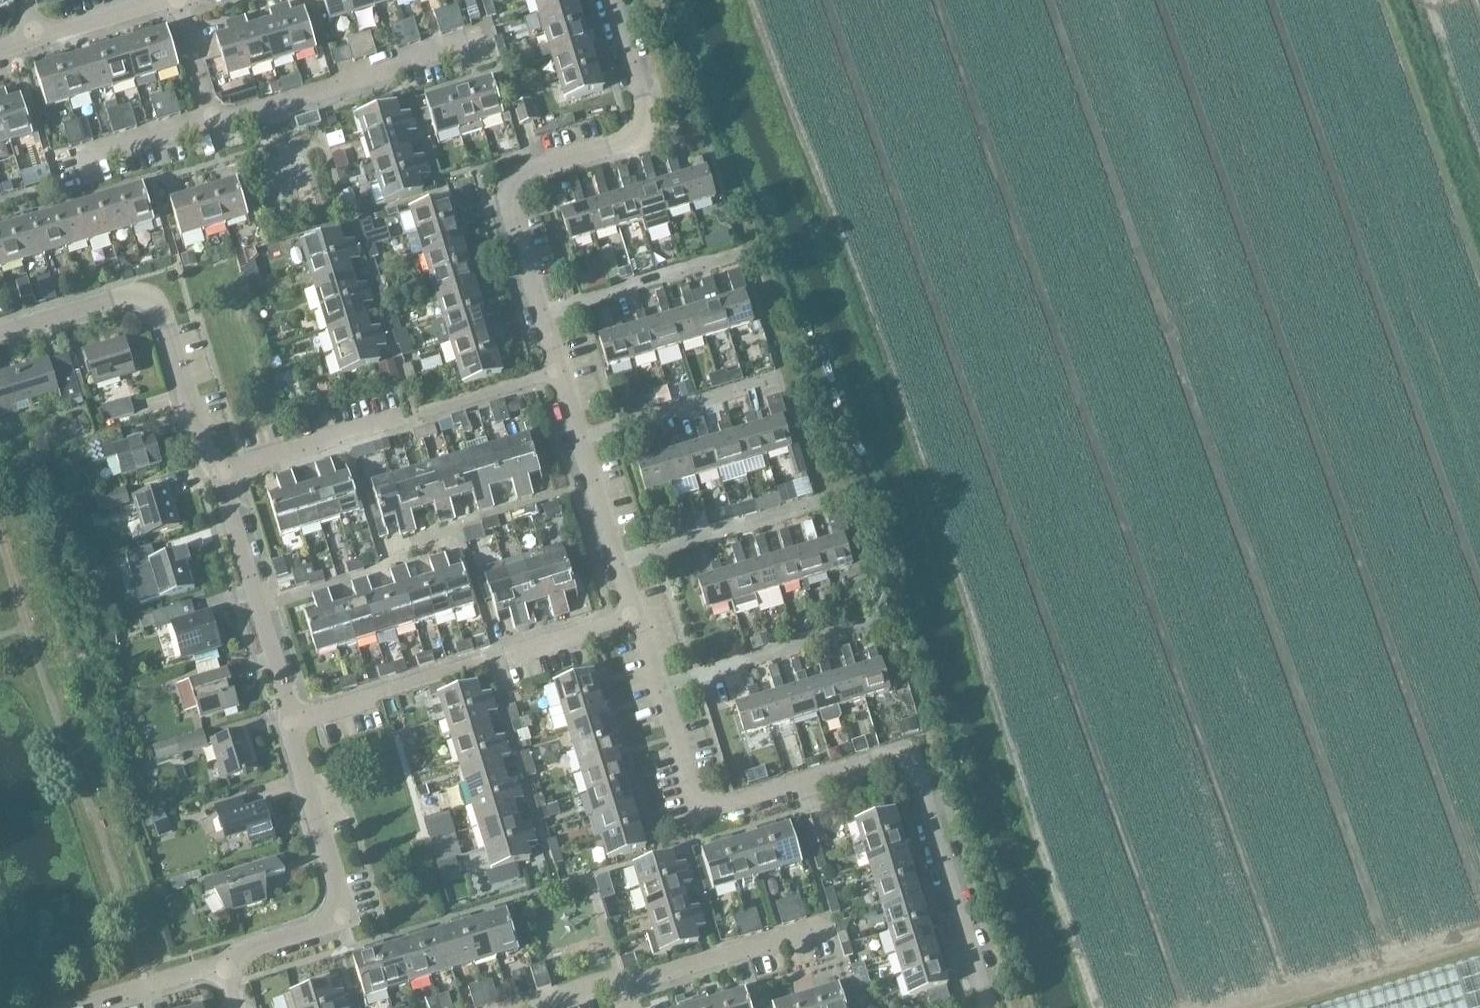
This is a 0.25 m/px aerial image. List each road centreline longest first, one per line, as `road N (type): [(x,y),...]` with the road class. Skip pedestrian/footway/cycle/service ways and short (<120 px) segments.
road 1 (residential): [(635,614),(507,200),(521,173),(637,133),(637,110),(600,0)]
road 2 (residential): [(988,1007),(912,766),(878,758),(699,804),(635,614)]
road 3 (residential): [(214,469),(163,307),(117,296),(0,330)]
road 4 (residential): [(225,962),(326,925),(345,893),(294,726)]
road 5 (residential): [(213,124),(472,48)]
road 6 (residential): [(294,726),(214,469)]
road 7 (residential): [(623,987),(826,928)]
road 8 (residential): [(214,469),(400,417)]
road 9 (residential): [(54,171),(213,124)]
road 10 (residential): [(72,1007),(225,962)]
road 11 (residential): [(635,614),(489,662)]
road 12 (residential): [(38,42),(177,0)]
road 13 (residential): [(294,726),(420,684)]
road 14 (residential): [(213,124),(179,0)]

